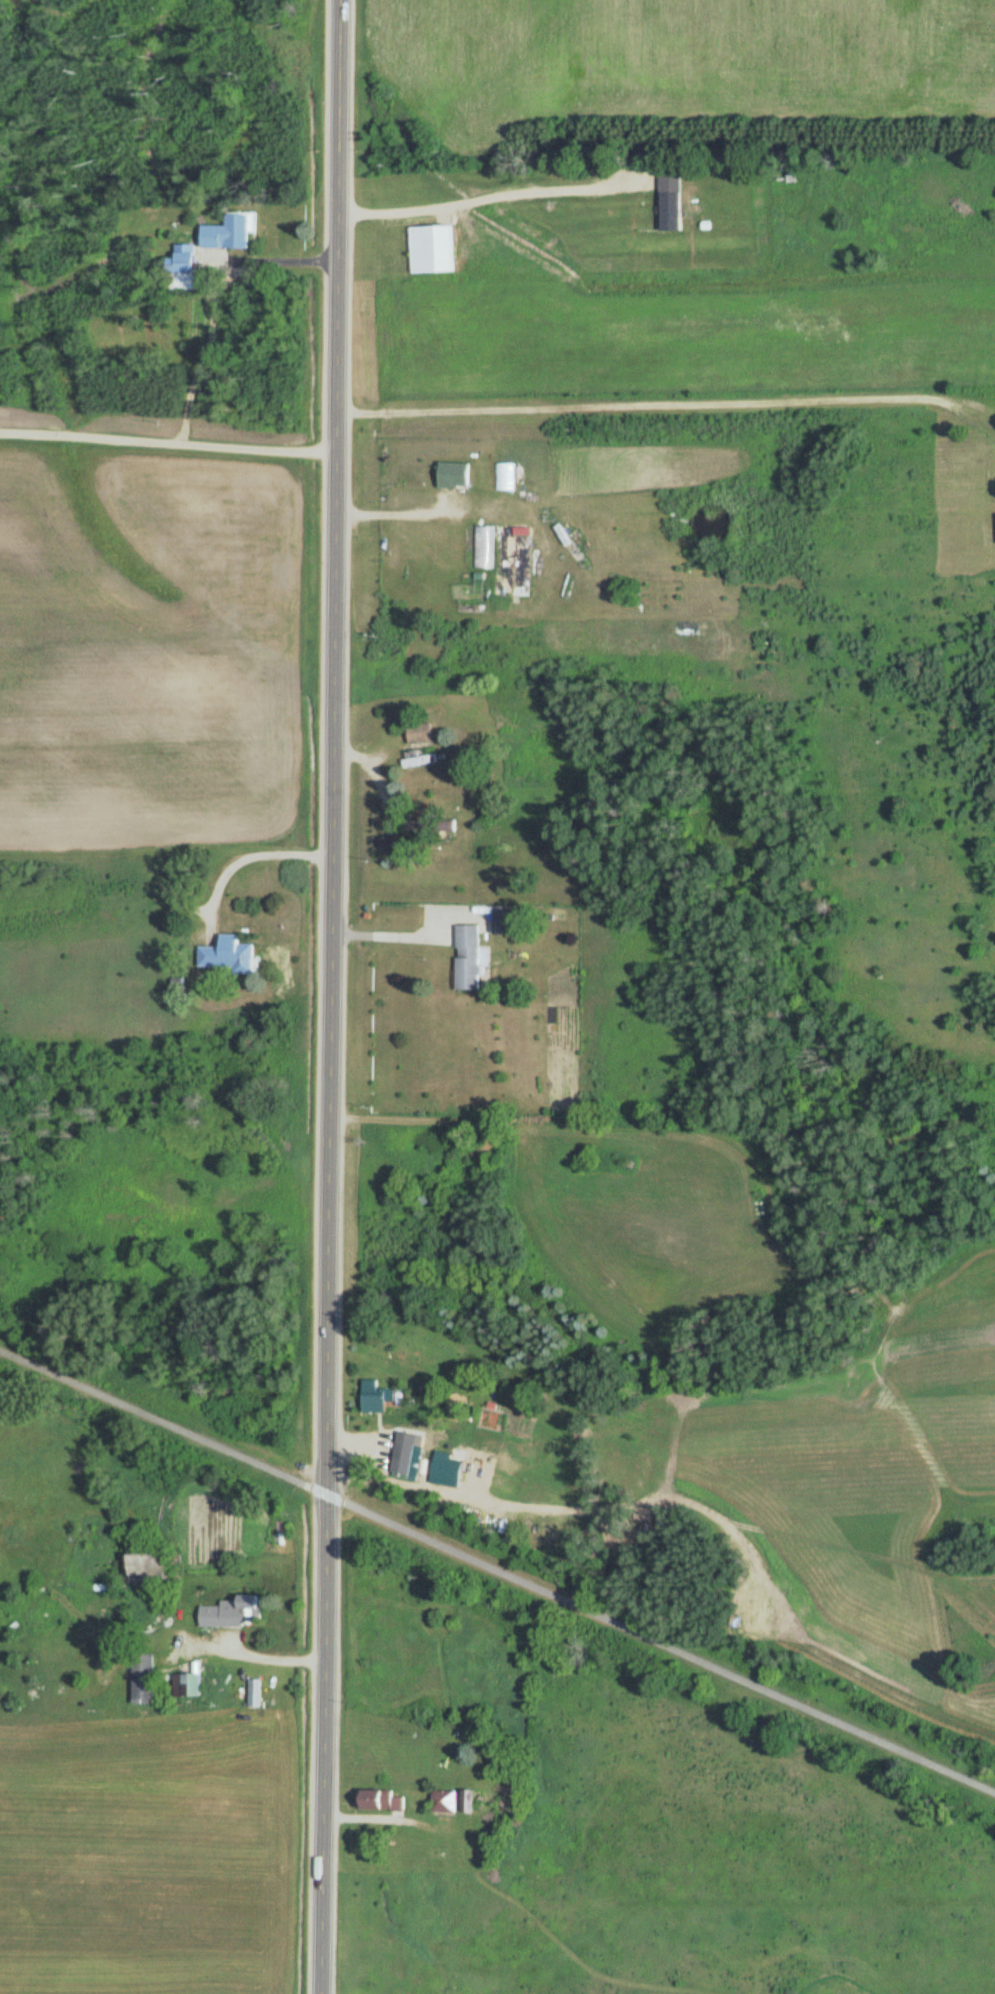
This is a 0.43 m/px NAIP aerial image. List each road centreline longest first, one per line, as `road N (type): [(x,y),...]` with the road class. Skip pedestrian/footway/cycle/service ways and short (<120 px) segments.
road 1 (secondary): [(322,1993),(340,0)]

